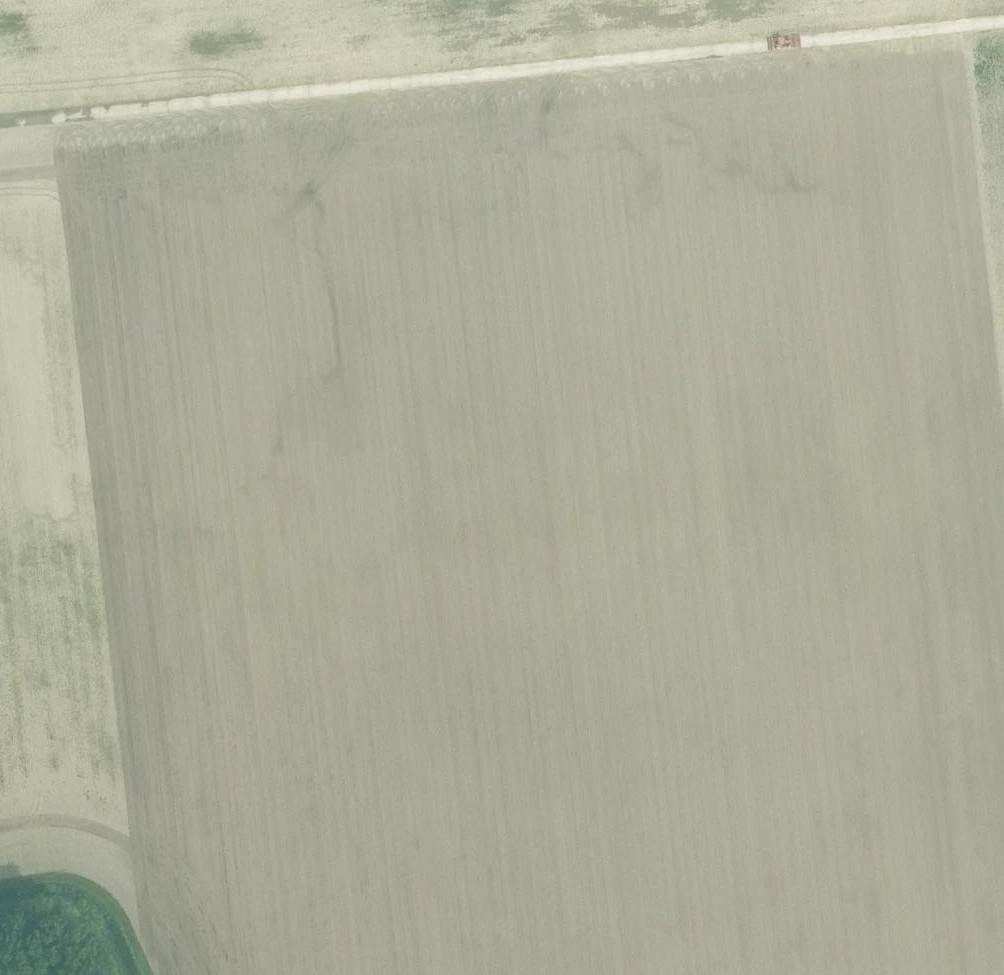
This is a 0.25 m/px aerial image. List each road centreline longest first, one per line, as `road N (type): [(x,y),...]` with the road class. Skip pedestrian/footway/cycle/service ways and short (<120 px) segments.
road 1 (track): [(1003,26),(0,125)]

